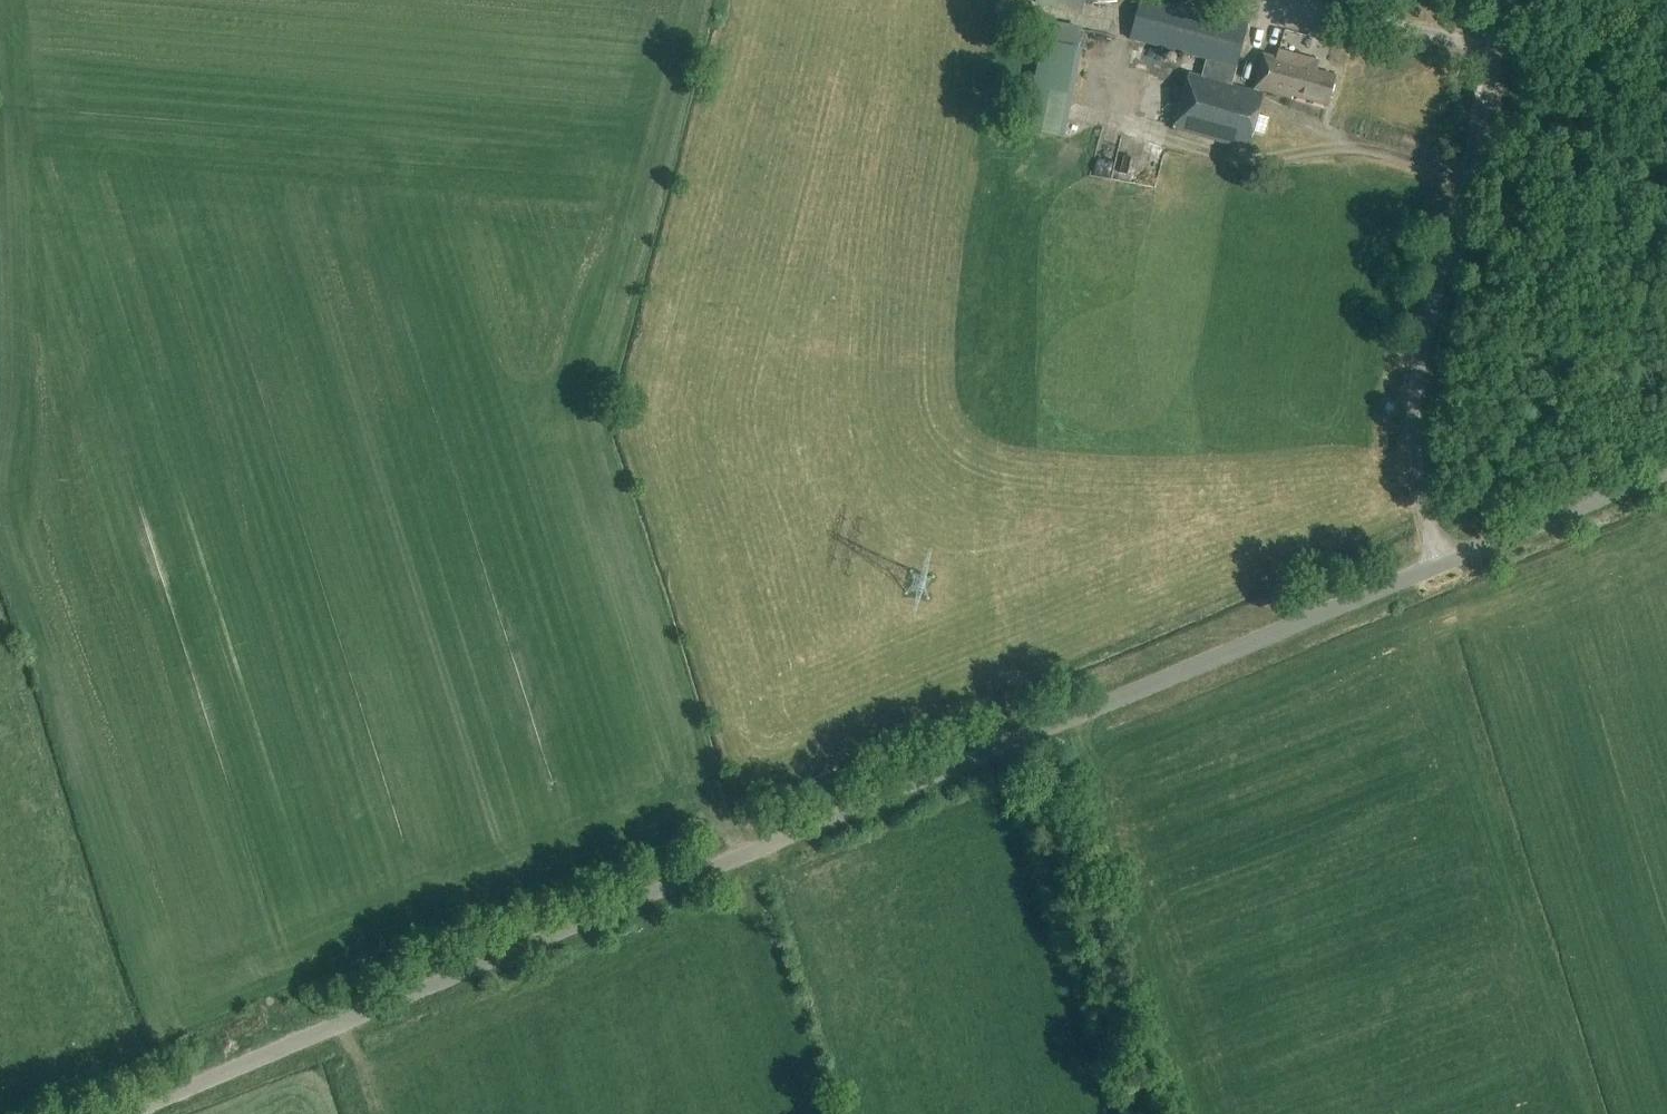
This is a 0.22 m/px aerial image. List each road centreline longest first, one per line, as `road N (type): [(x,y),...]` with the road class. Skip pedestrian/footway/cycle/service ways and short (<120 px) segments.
road 1 (unclassified): [(128,1113),(1437,566)]
road 2 (unclassified): [(1437,566),(1412,405),(1465,181)]
road 3 (unclassified): [(1437,566),(1666,470)]
road 4 (track): [(1495,50),(1282,0)]

